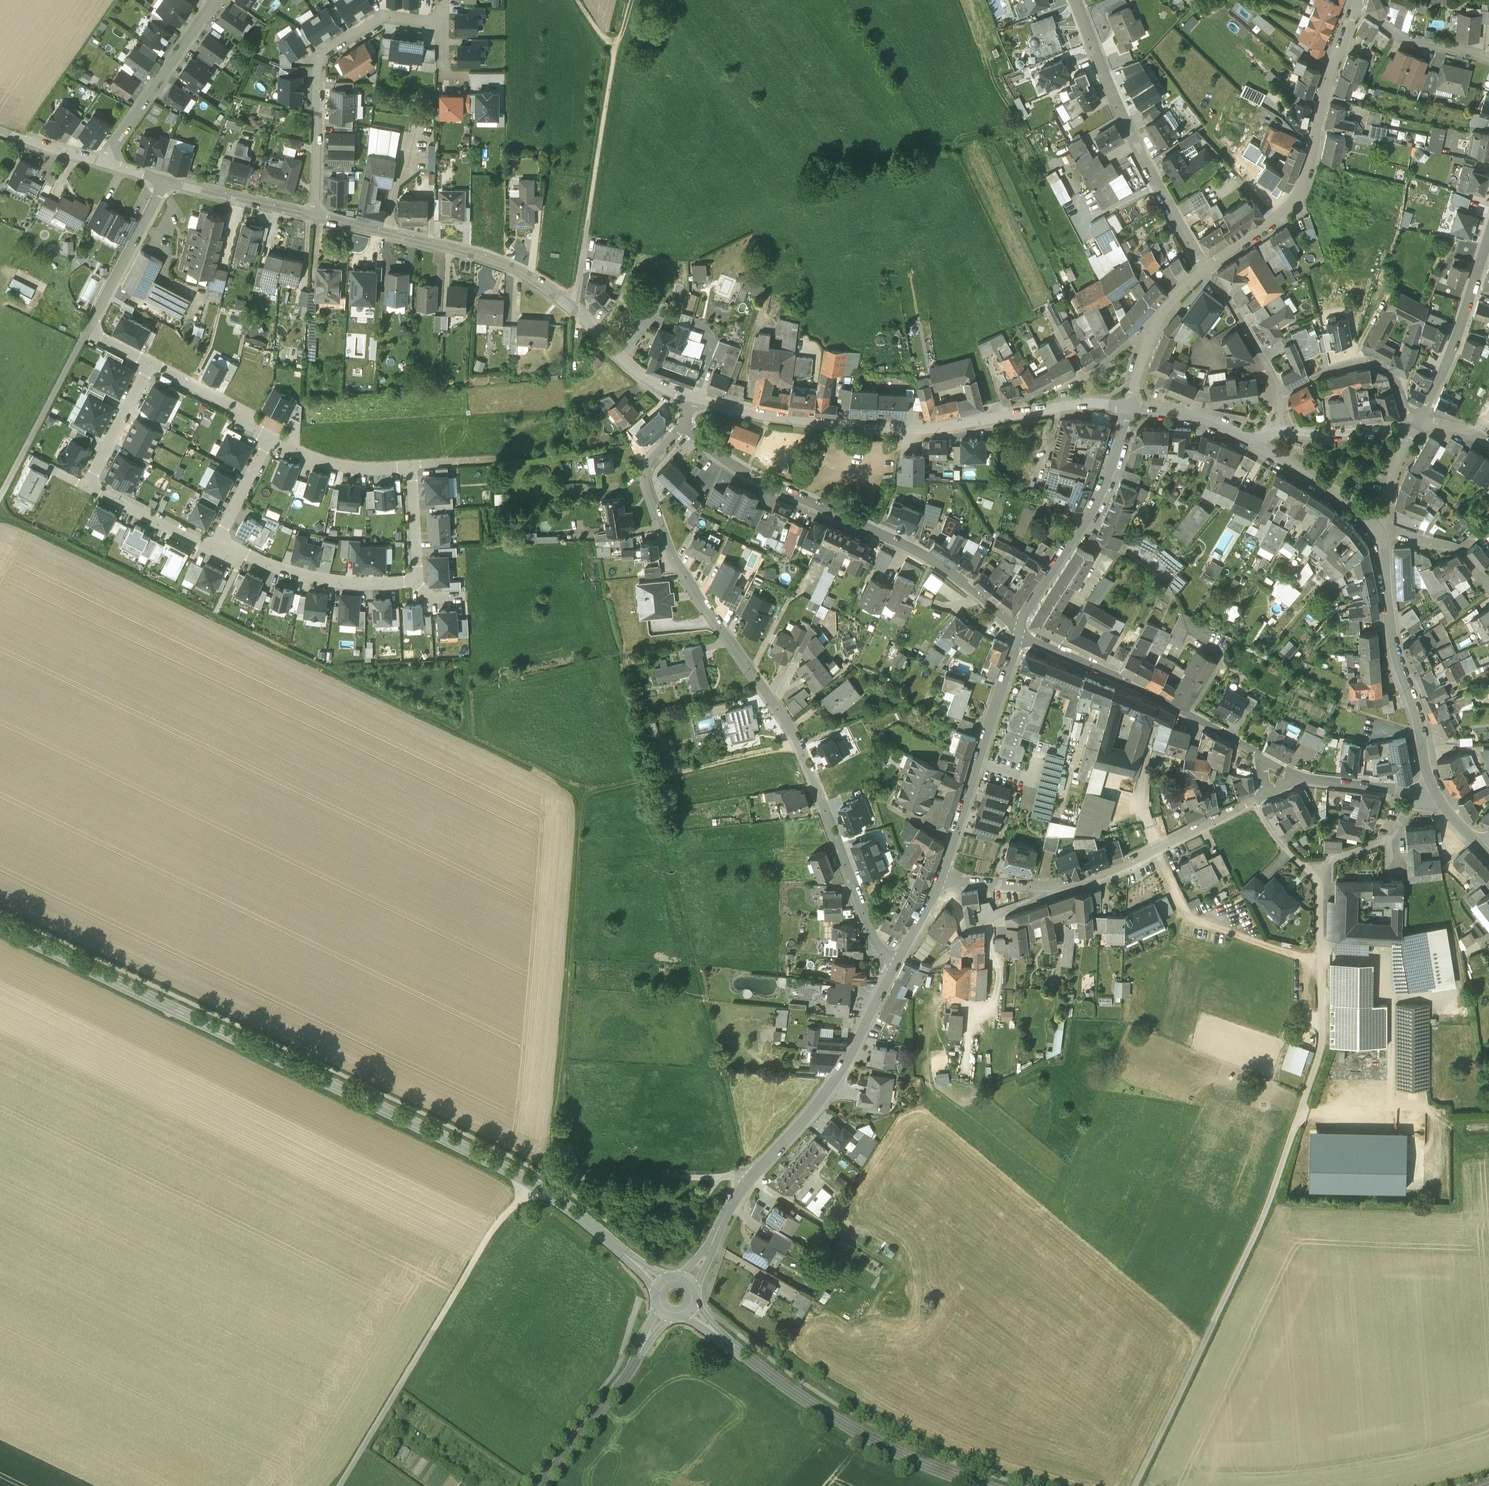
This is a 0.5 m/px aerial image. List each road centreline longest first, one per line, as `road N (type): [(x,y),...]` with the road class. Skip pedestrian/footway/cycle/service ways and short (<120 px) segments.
road 1 (track): [(0,515),(578,795)]
road 2 (residential): [(898,961),(881,951),(858,904),(797,743),(673,554),(645,471),(684,426)]
road 3 (tertiary): [(0,927),(534,1182)]
road 4 (track): [(1321,963),(1321,1050),(1288,1154),(1133,1485)]
road 5 (residential): [(1131,404),(908,429),(773,420),(691,400)]
road 6 (residential): [(691,400),(646,381),(570,304),(511,267),(314,218)]
road 7 (residential): [(684,426),(721,460),(918,554),(1020,629)]
road 8 (track): [(578,795),(548,1160),(553,1181)]
road 9 (tertiary): [(689,1280),(747,1181),(830,1088),(898,961)]
road 10 (unclassified): [(341,1485),(493,1229),(534,1182)]
road 11 (tertiary): [(690,1309),(831,1414),(991,1485)]
road 12 (tertiary): [(1357,0),(1298,196),(1210,265)]
road 13 (track): [(631,0),(570,304)]
road 14 (residential): [(1206,268),(1125,125),(1075,0)]
road 15 (residential): [(314,218),(323,55),(383,20),(440,18)]
road 16 (residential): [(1020,629),(1266,762)]
road 17 (residential): [(1435,794),(1394,651),(1379,539)]
road 18 (tertiary): [(941,877),(1020,629)]
road 19 (tertiary): [(1020,629),(1096,504),(1131,404)]
road 20 (track): [(797,743),(578,795)]
road 21 (residential): [(1052,887),(1107,875),(1253,802)]
road 22 (residential): [(540,1485),(624,1381),(666,1311)]
road 23 (residential): [(415,582),(333,582),(218,544)]
road 24 (residential): [(216,0),(105,165)]
road 25 (residential): [(1420,418),(1488,238)]
road 26 (track): [(0,493),(86,333)]
road 27 (residential): [(1420,418),(1378,362),(1324,373),(1282,392)]
road 28 (residential): [(86,333),(164,182)]
road 29 (tertiary): [(534,1182),(661,1283)]
road 30 (track): [(553,1181),(715,1175)]
road 31 (tertiary): [(1206,268),(1156,328),(1131,404)]
road 32 (residential): [(314,218),(164,182)]
road 33 (residential): [(958,882),(964,930),(1051,897),(1052,887)]
road 34 (residential): [(1282,392),(1210,265)]
road 35 (residential): [(151,365),(242,410),(247,425),(272,437)]
road 36 (residential): [(272,437),(331,463),(411,465)]
road 37 (residential): [(218,544),(200,545),(88,488)]
road 38 (residential): [(88,488),(151,365)]
road 39 (residential): [(1370,522),(1254,448)]
road 40 (residential): [(1413,431),(1276,434)]
road 41 (residential): [(1254,448),(1204,421),(1131,404)]
road 42 (residential): [(1316,865),(1396,836),(1411,793)]
road 43 (residential): [(1488,583),(1460,552),(1398,535),(1379,539)]
road 44 (residential): [(218,544),(272,437)]

